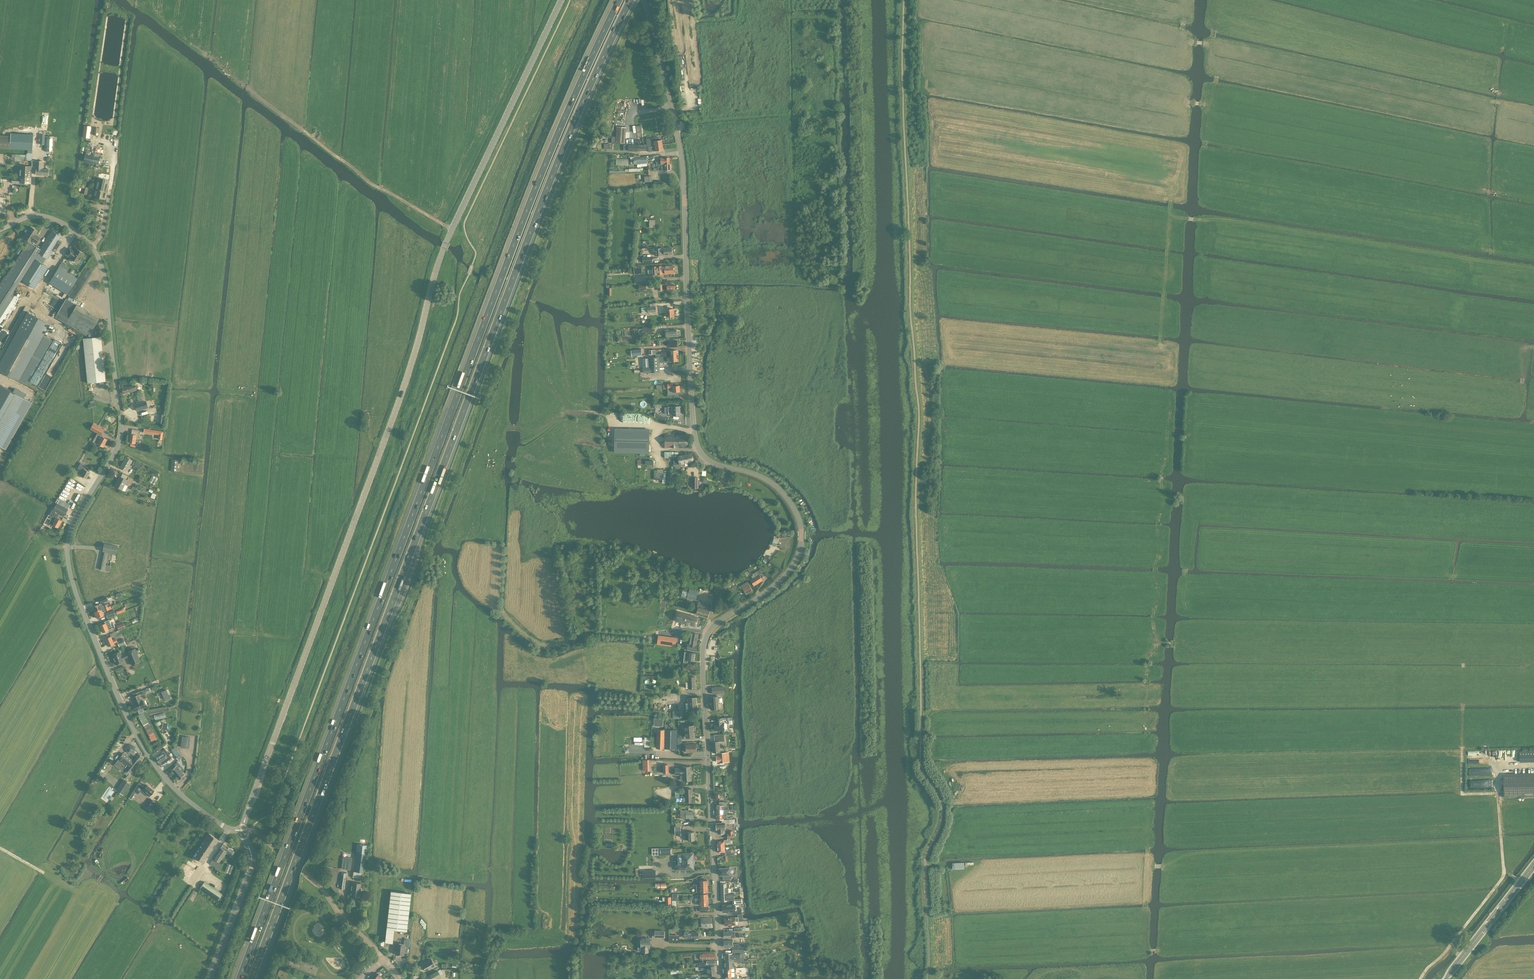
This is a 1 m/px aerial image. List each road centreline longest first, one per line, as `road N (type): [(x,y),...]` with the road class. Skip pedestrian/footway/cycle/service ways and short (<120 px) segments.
road 1 (unclassified): [(721,978),(704,646),(712,628),(784,576),(802,535),(776,486),(712,463),(697,445),(682,162),(643,0)]
road 2 (motorway): [(619,0),(541,175),(239,978)]
road 3 (motorway): [(251,978),(551,177),(630,0)]
road 4 (tertiary): [(242,831),(407,381),(443,250),(562,0)]
road 5 (unclassified): [(242,831),(179,793),(150,756),(69,567),(73,525),(122,433),(102,266),(55,217),(30,215),(0,229)]
road 6 (track): [(452,229),(371,182),(137,0)]
road 7 (tertiary): [(206,978),(250,866),(242,831)]
road 8 (secondary): [(1446,978),(1533,865)]
road 9 (track): [(1504,870),(1498,768),(1533,767)]
road 10 (track): [(1420,978),(1504,870)]
road 11 (track): [(37,132),(50,0)]

